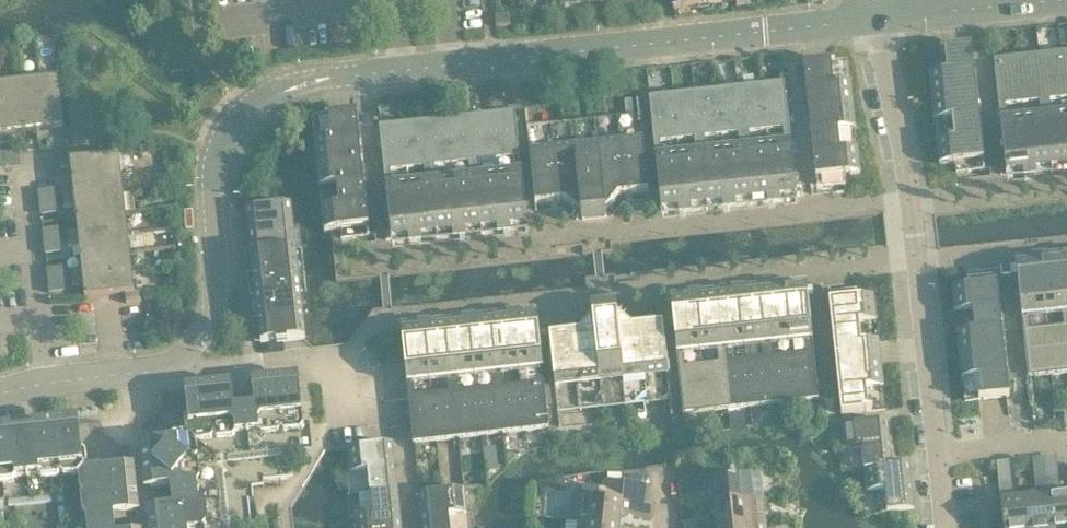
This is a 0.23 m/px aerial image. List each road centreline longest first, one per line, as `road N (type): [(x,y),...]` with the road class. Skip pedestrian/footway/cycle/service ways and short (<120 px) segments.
road 1 (residential): [(334,78),(880,21)]
road 2 (residential): [(937,457),(910,201),(880,21)]
road 3 (residential): [(178,361),(204,369),(334,358),(343,424)]
road 4 (residential): [(45,384),(24,178)]
road 5 (tertiary): [(880,21),(1066,1)]
road 6 (residential): [(45,384),(150,374),(178,361)]
road 7 (residential): [(937,457),(1066,443)]

